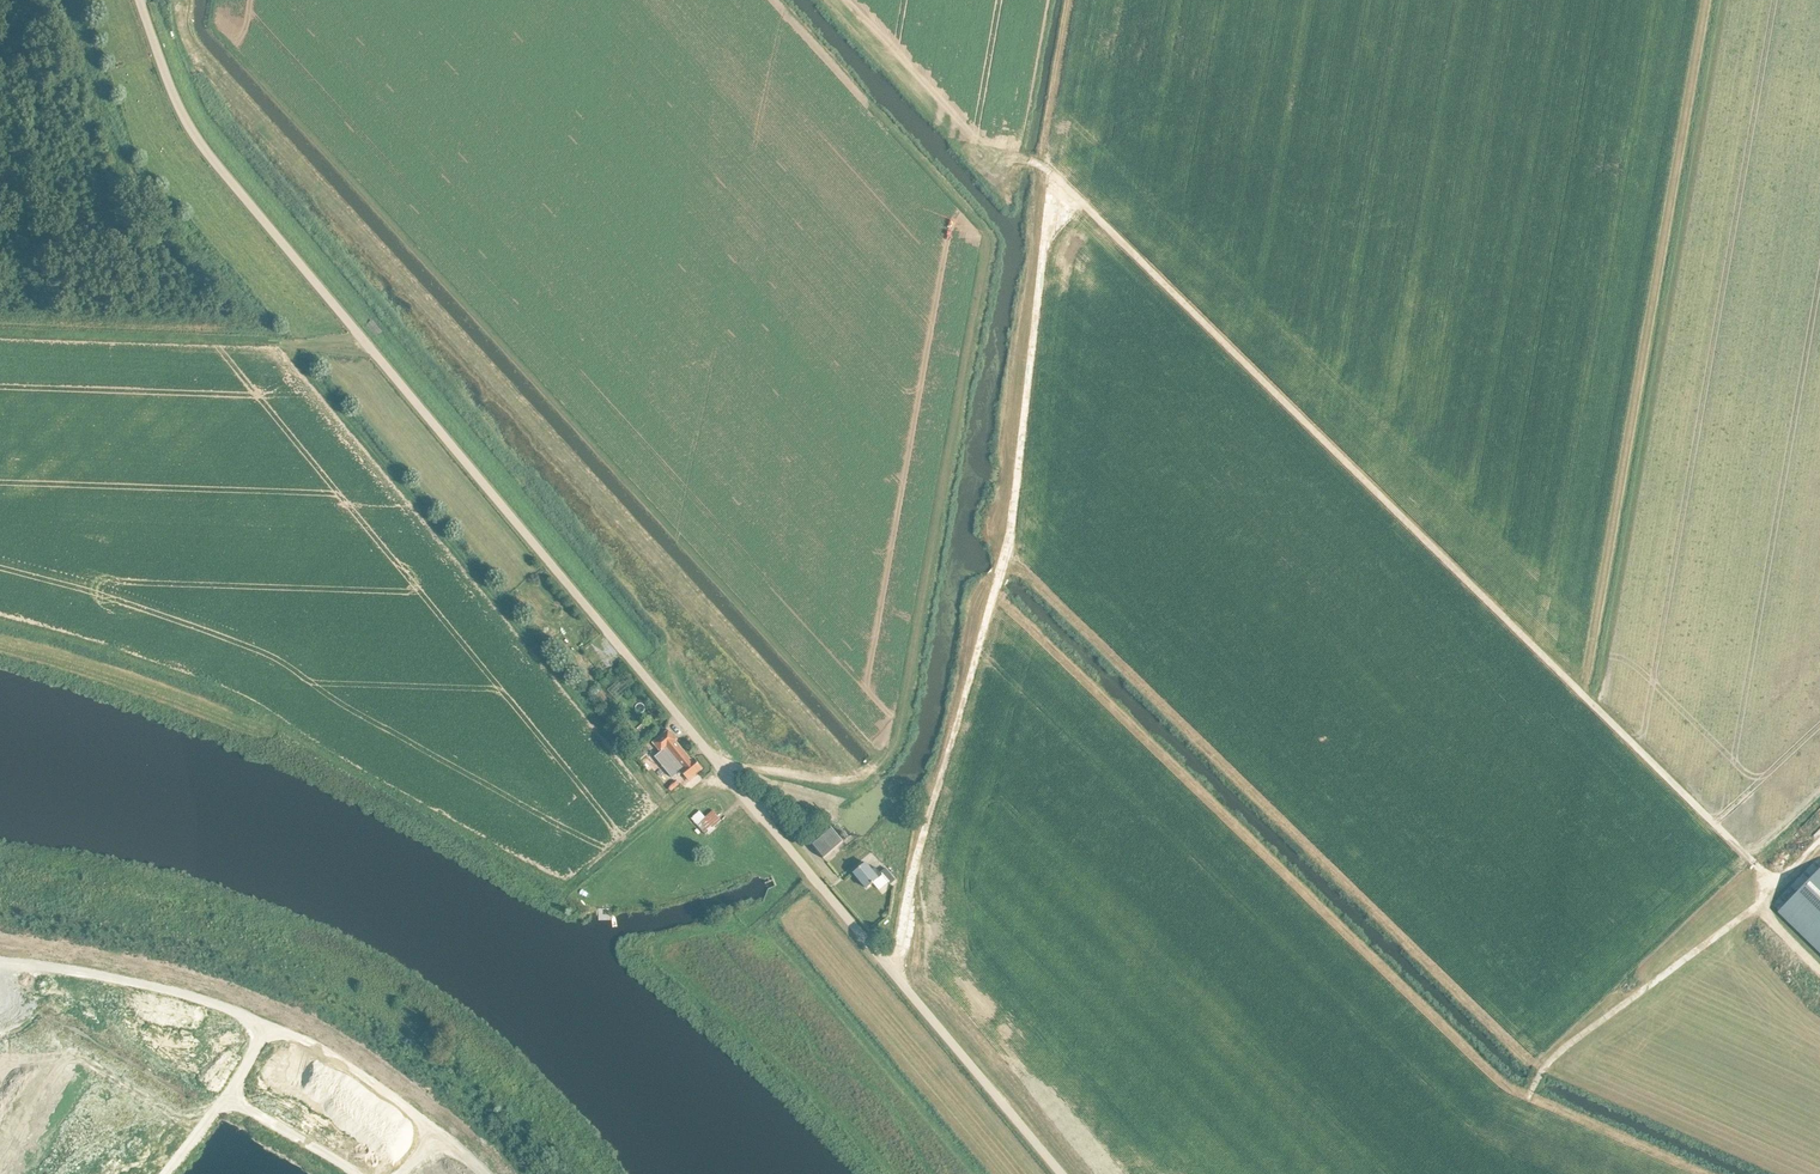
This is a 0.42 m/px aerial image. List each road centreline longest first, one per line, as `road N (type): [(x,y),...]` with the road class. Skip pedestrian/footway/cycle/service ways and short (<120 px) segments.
road 1 (unclassified): [(1057,1173),(195,136),(140,0)]

